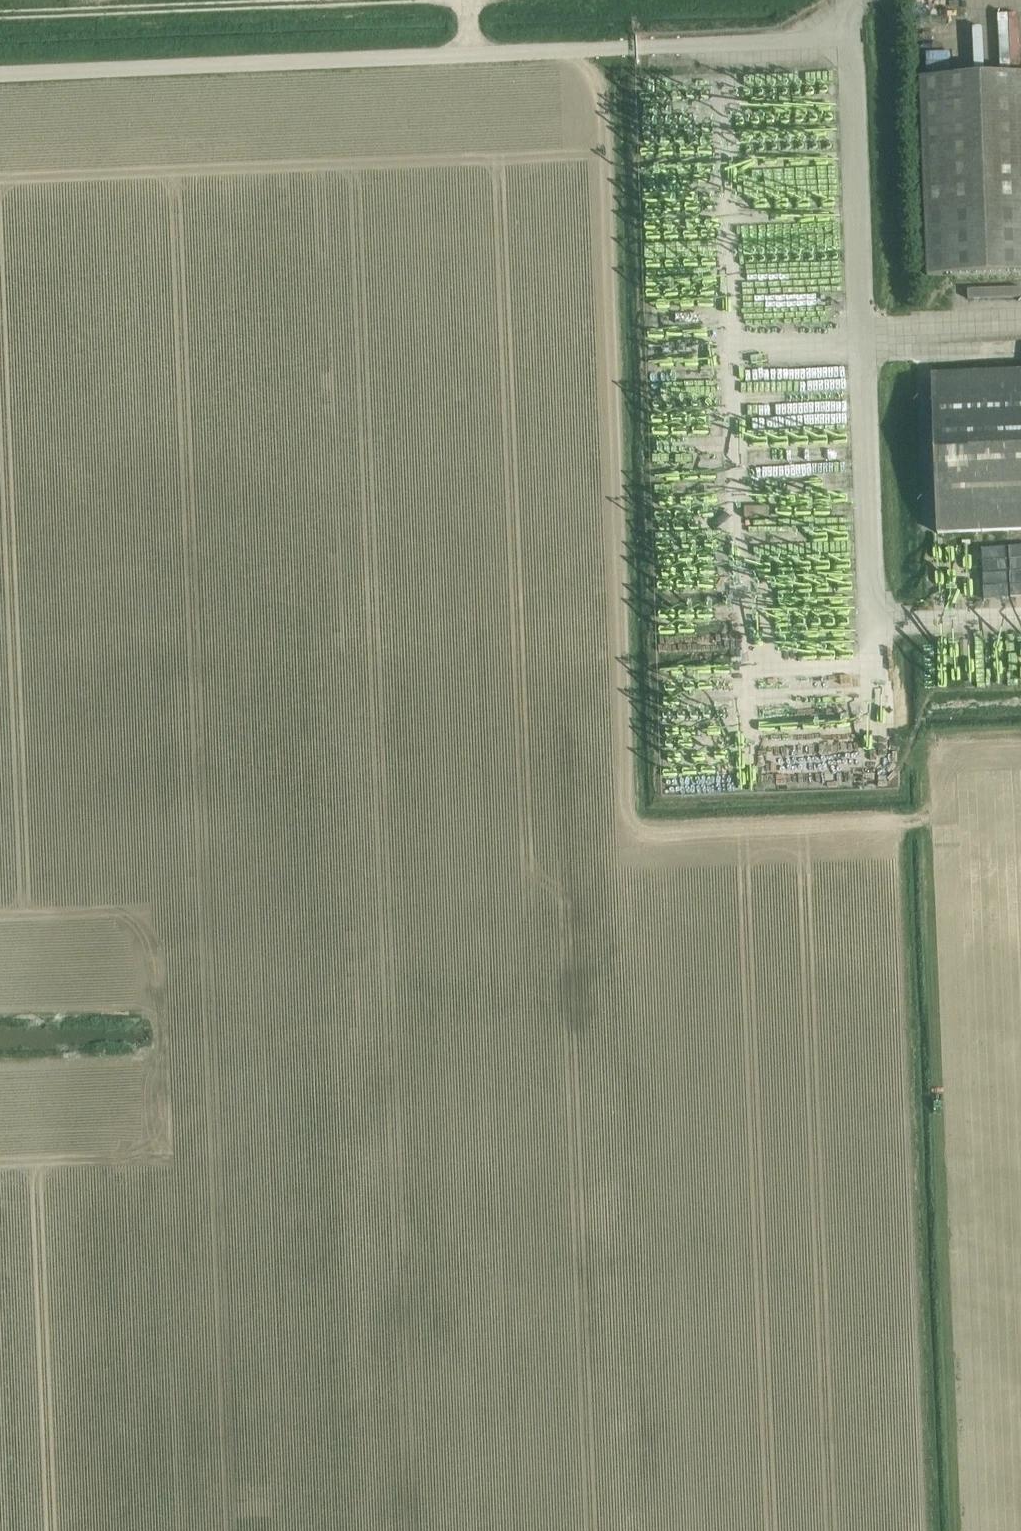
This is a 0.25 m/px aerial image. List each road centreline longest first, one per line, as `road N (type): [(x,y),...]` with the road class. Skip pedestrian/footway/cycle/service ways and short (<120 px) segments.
road 1 (track): [(0,14),(355,0)]

